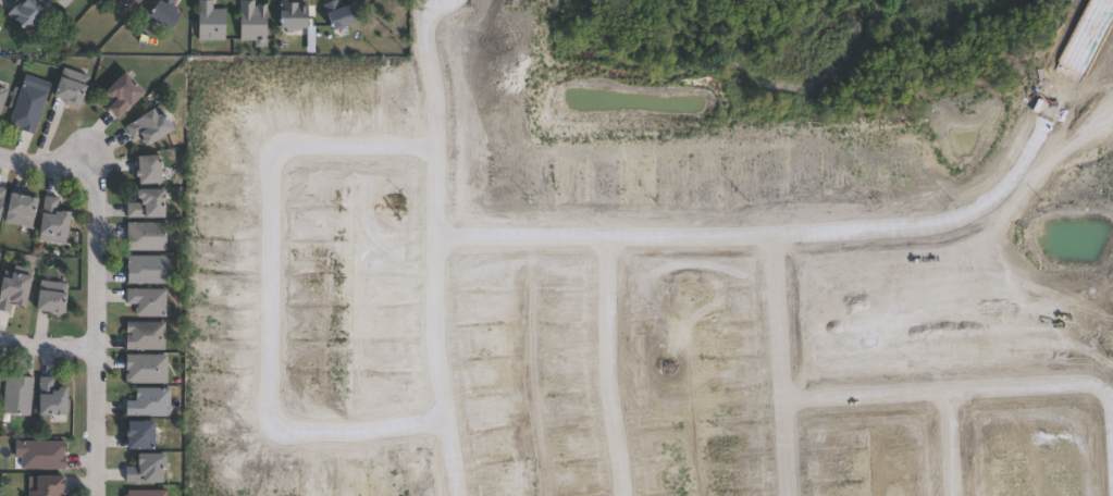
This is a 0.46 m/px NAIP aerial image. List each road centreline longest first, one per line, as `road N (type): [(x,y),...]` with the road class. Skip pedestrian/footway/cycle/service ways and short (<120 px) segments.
road 1 (residential): [(434,246),(746,239),(938,223),(979,210),(1001,189),(1060,98)]
road 2 (residential): [(433,151),(294,150),(280,157),(269,188),(264,389),(277,430),(300,434),(441,421)]
road 3 (residential): [(435,0),(424,40),(436,115),(435,350),(438,410),(458,495)]
road 4 (residential): [(1111,495),(1105,418),(1095,394),(967,393),(778,408)]
road 5 (residential): [(0,167),(90,183),(92,495)]
road 6 (residential): [(766,238),(783,495)]
road 7 (residential): [(603,243),(604,363),(622,495)]

